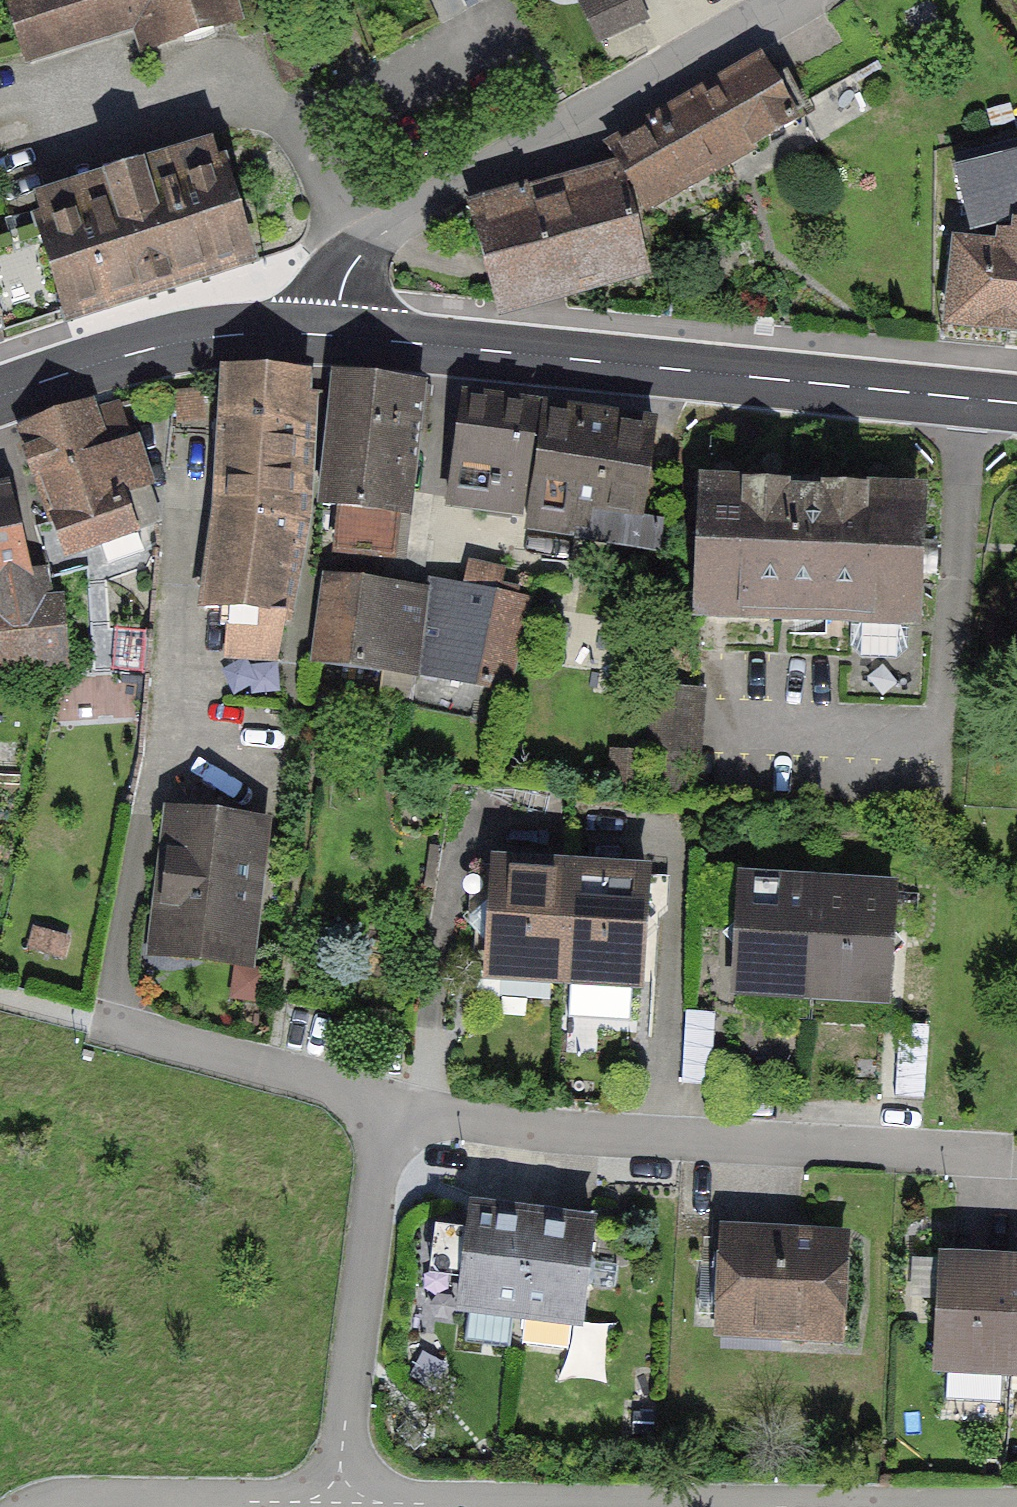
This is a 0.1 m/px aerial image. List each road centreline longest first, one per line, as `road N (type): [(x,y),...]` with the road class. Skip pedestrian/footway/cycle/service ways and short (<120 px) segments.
road 1 (primary): [(327,334),(1016,403)]
road 2 (residential): [(384,1104),(511,1129),(1009,1157)]
road 3 (residential): [(783,0),(369,243),(331,293),(327,334)]
road 4 (residential): [(336,1503),(384,1104)]
road 5 (primary): [(0,394),(173,343),(261,331),(327,334)]
road 6 (residential): [(656,1506),(336,1503)]
road 7 (residential): [(336,1503),(42,1506)]
road 8 (residential): [(110,1033),(384,1104)]

